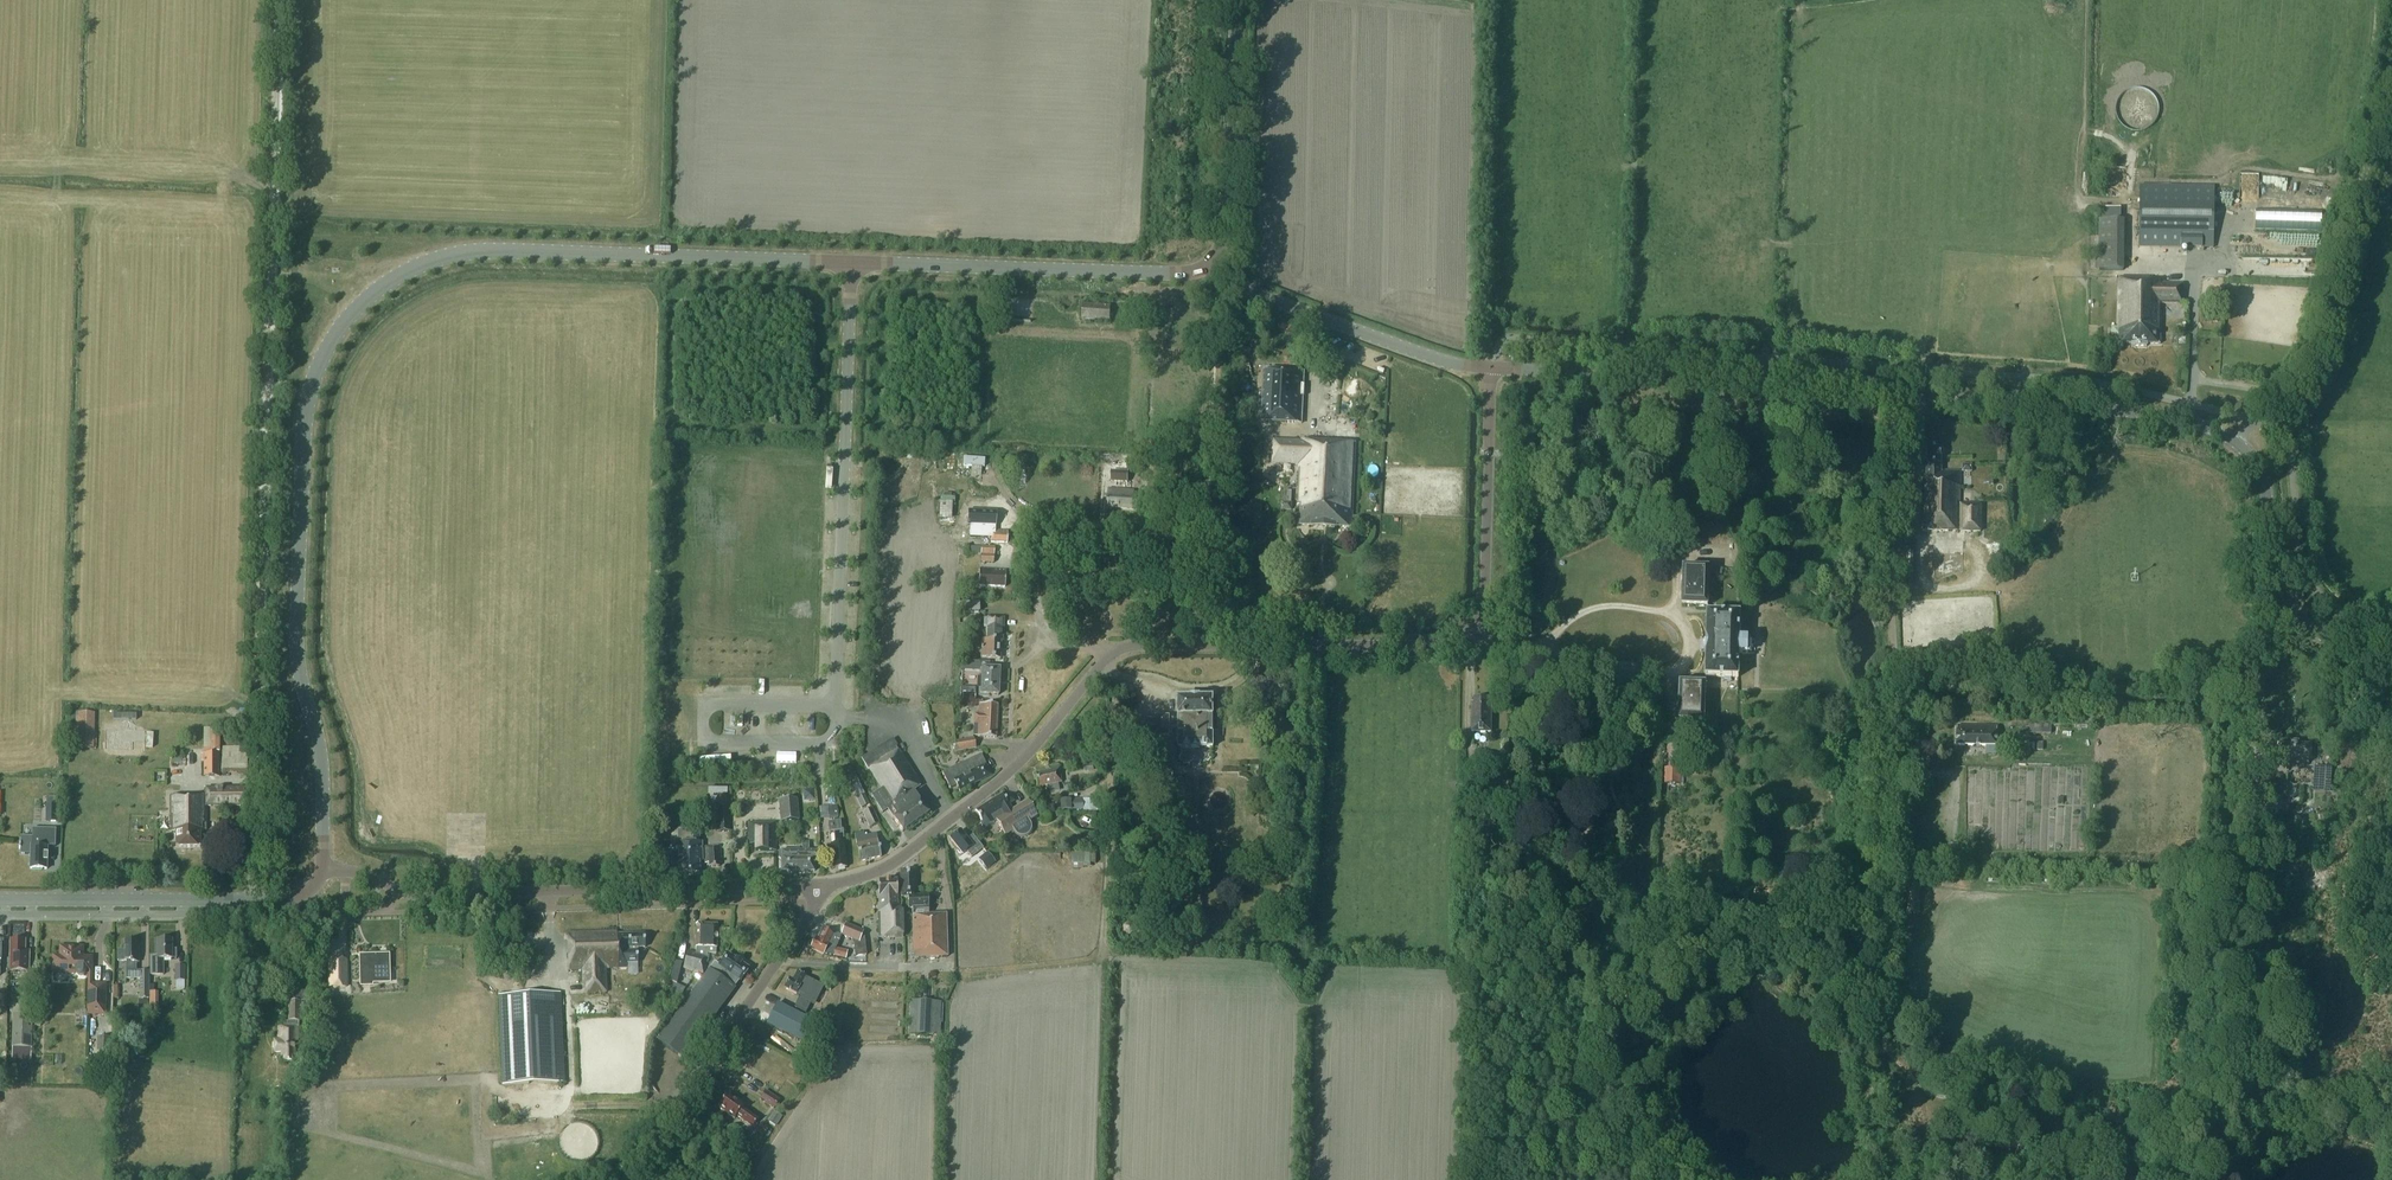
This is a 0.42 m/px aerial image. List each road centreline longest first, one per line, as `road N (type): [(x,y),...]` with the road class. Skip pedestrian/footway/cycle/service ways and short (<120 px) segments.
road 1 (tertiary): [(1220,267),(1171,274),(496,251),(443,258),(383,286),(323,357),(304,430),(297,645),(322,762),(323,870)]
road 2 (track): [(255,773),(278,0)]
road 3 (tertiary): [(2234,440),(2162,414),(1492,368)]
road 4 (unclassified): [(1110,655),(1141,646),(1433,645),(1467,633),(1485,594),(1492,368)]
road 5 (track): [(1876,925),(1891,394)]
road 6 (track): [(1095,1179),(1117,675),(1098,669)]
road 7 (unclassified): [(323,870),(354,871),(423,895),(820,884)]
road 8 (track): [(1770,447),(1747,892)]
road 9 (unclassified): [(2234,440),(2307,375),(2391,77)]
road 10 (unclassified): [(820,884),(884,867),(1009,772),(1110,655)]
road 11 (unclassified): [(626,1179),(800,930),(820,884)]
road 12 (tertiary): [(0,900),(287,899),(308,893),(323,870)]
road 13 (tertiary): [(1492,368),(1449,362),(1255,294),(1220,267)]
road 14 (tertiary): [(2391,647),(2348,644),(2298,612),(2281,585),(2260,470),(2234,440)]
road 15 (tertiary): [(1220,267),(1240,0)]
road 16 (residential): [(1110,655),(1046,635),(1034,568),(1043,544),(1092,535),(1102,516)]
road 17 (track): [(251,901),(255,773)]

